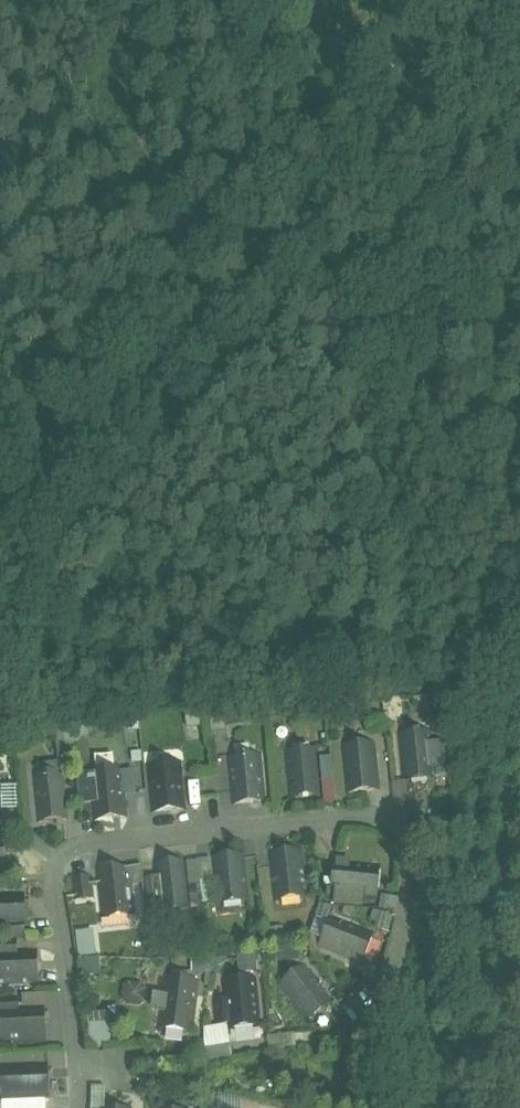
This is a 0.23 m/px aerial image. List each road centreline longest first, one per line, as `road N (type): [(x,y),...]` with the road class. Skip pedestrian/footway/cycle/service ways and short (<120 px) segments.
road 1 (residential): [(383,1107),(379,1055),(420,868),(420,842),(397,813),(68,848),(57,884),(80,1070)]
road 2 (track): [(0,546),(280,304),(414,116),(519,18)]
road 3 (track): [(136,1071),(167,1089),(270,1107)]

